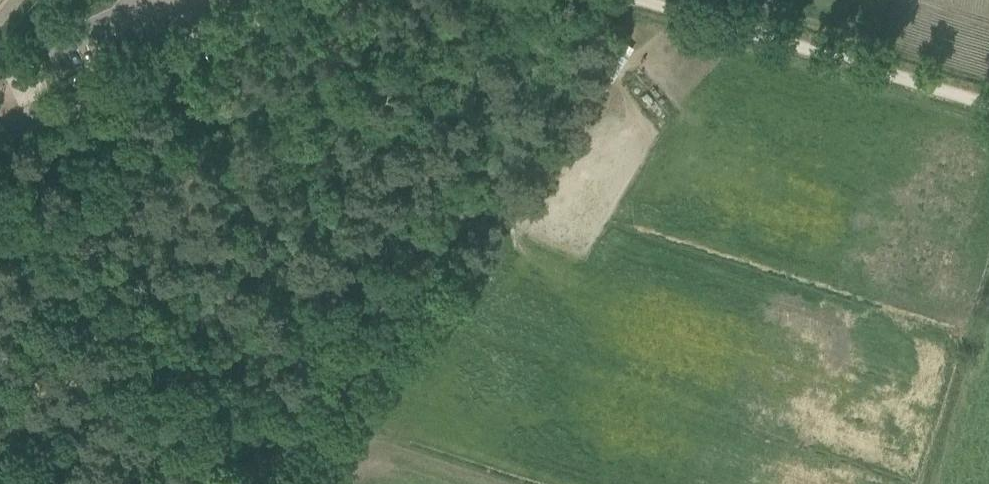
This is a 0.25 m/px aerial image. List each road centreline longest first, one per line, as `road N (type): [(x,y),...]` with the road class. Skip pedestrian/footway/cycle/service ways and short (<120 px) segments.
road 1 (track): [(624,0),(261,483)]
road 2 (unclassified): [(0,147),(337,0)]
road 3 (track): [(988,106),(640,0)]

